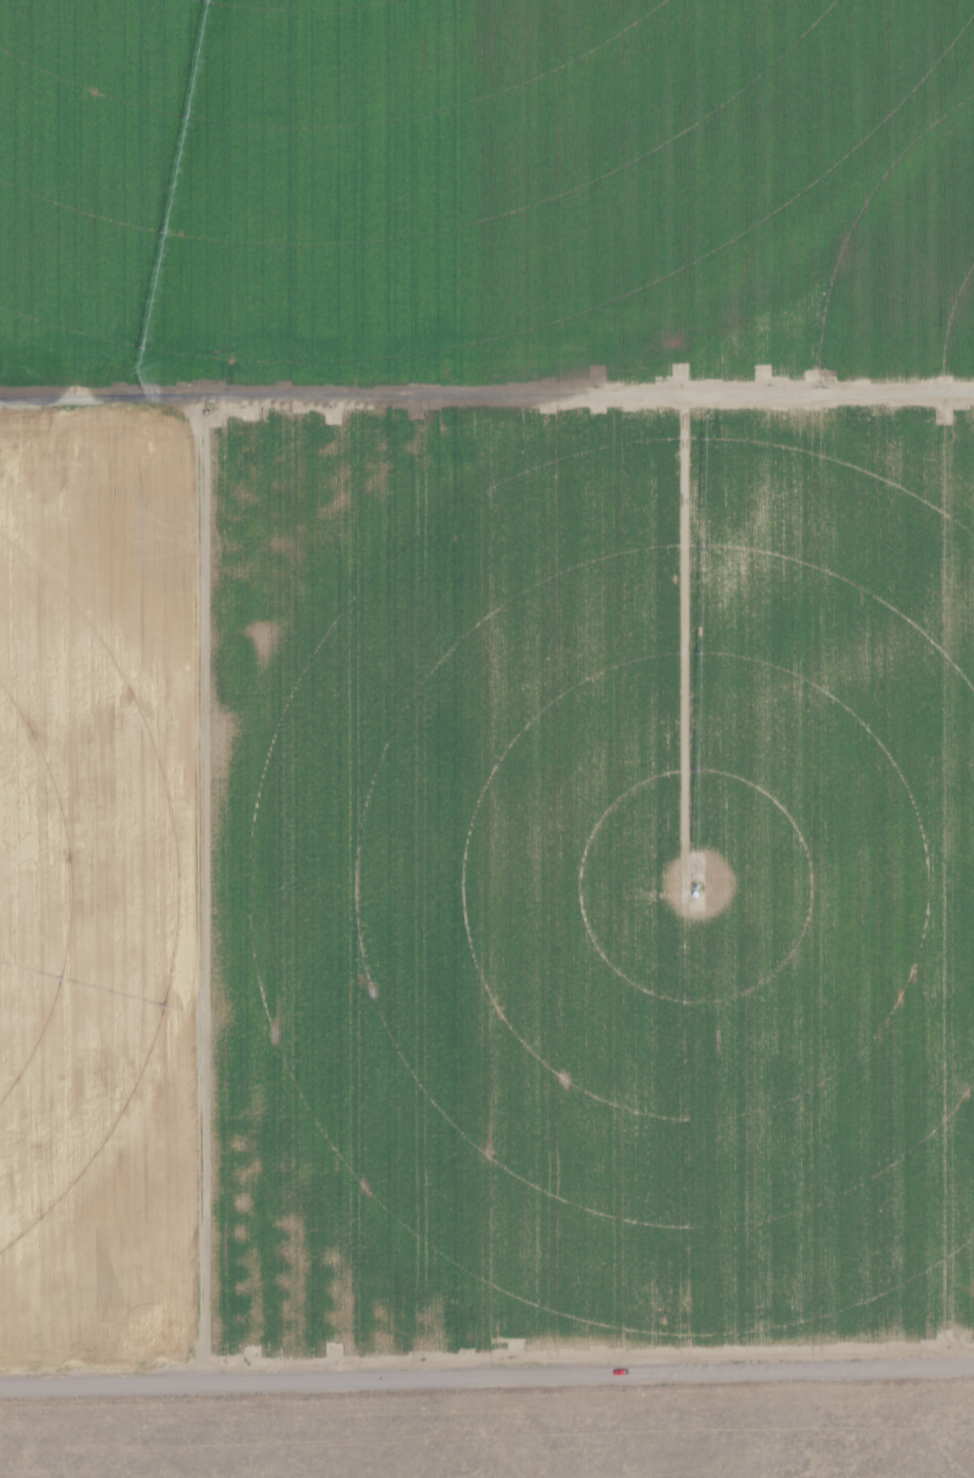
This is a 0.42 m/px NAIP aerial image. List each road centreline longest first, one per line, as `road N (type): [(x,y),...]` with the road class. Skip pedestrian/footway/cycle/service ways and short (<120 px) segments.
road 1 (residential): [(0,1385),(973,1364)]

